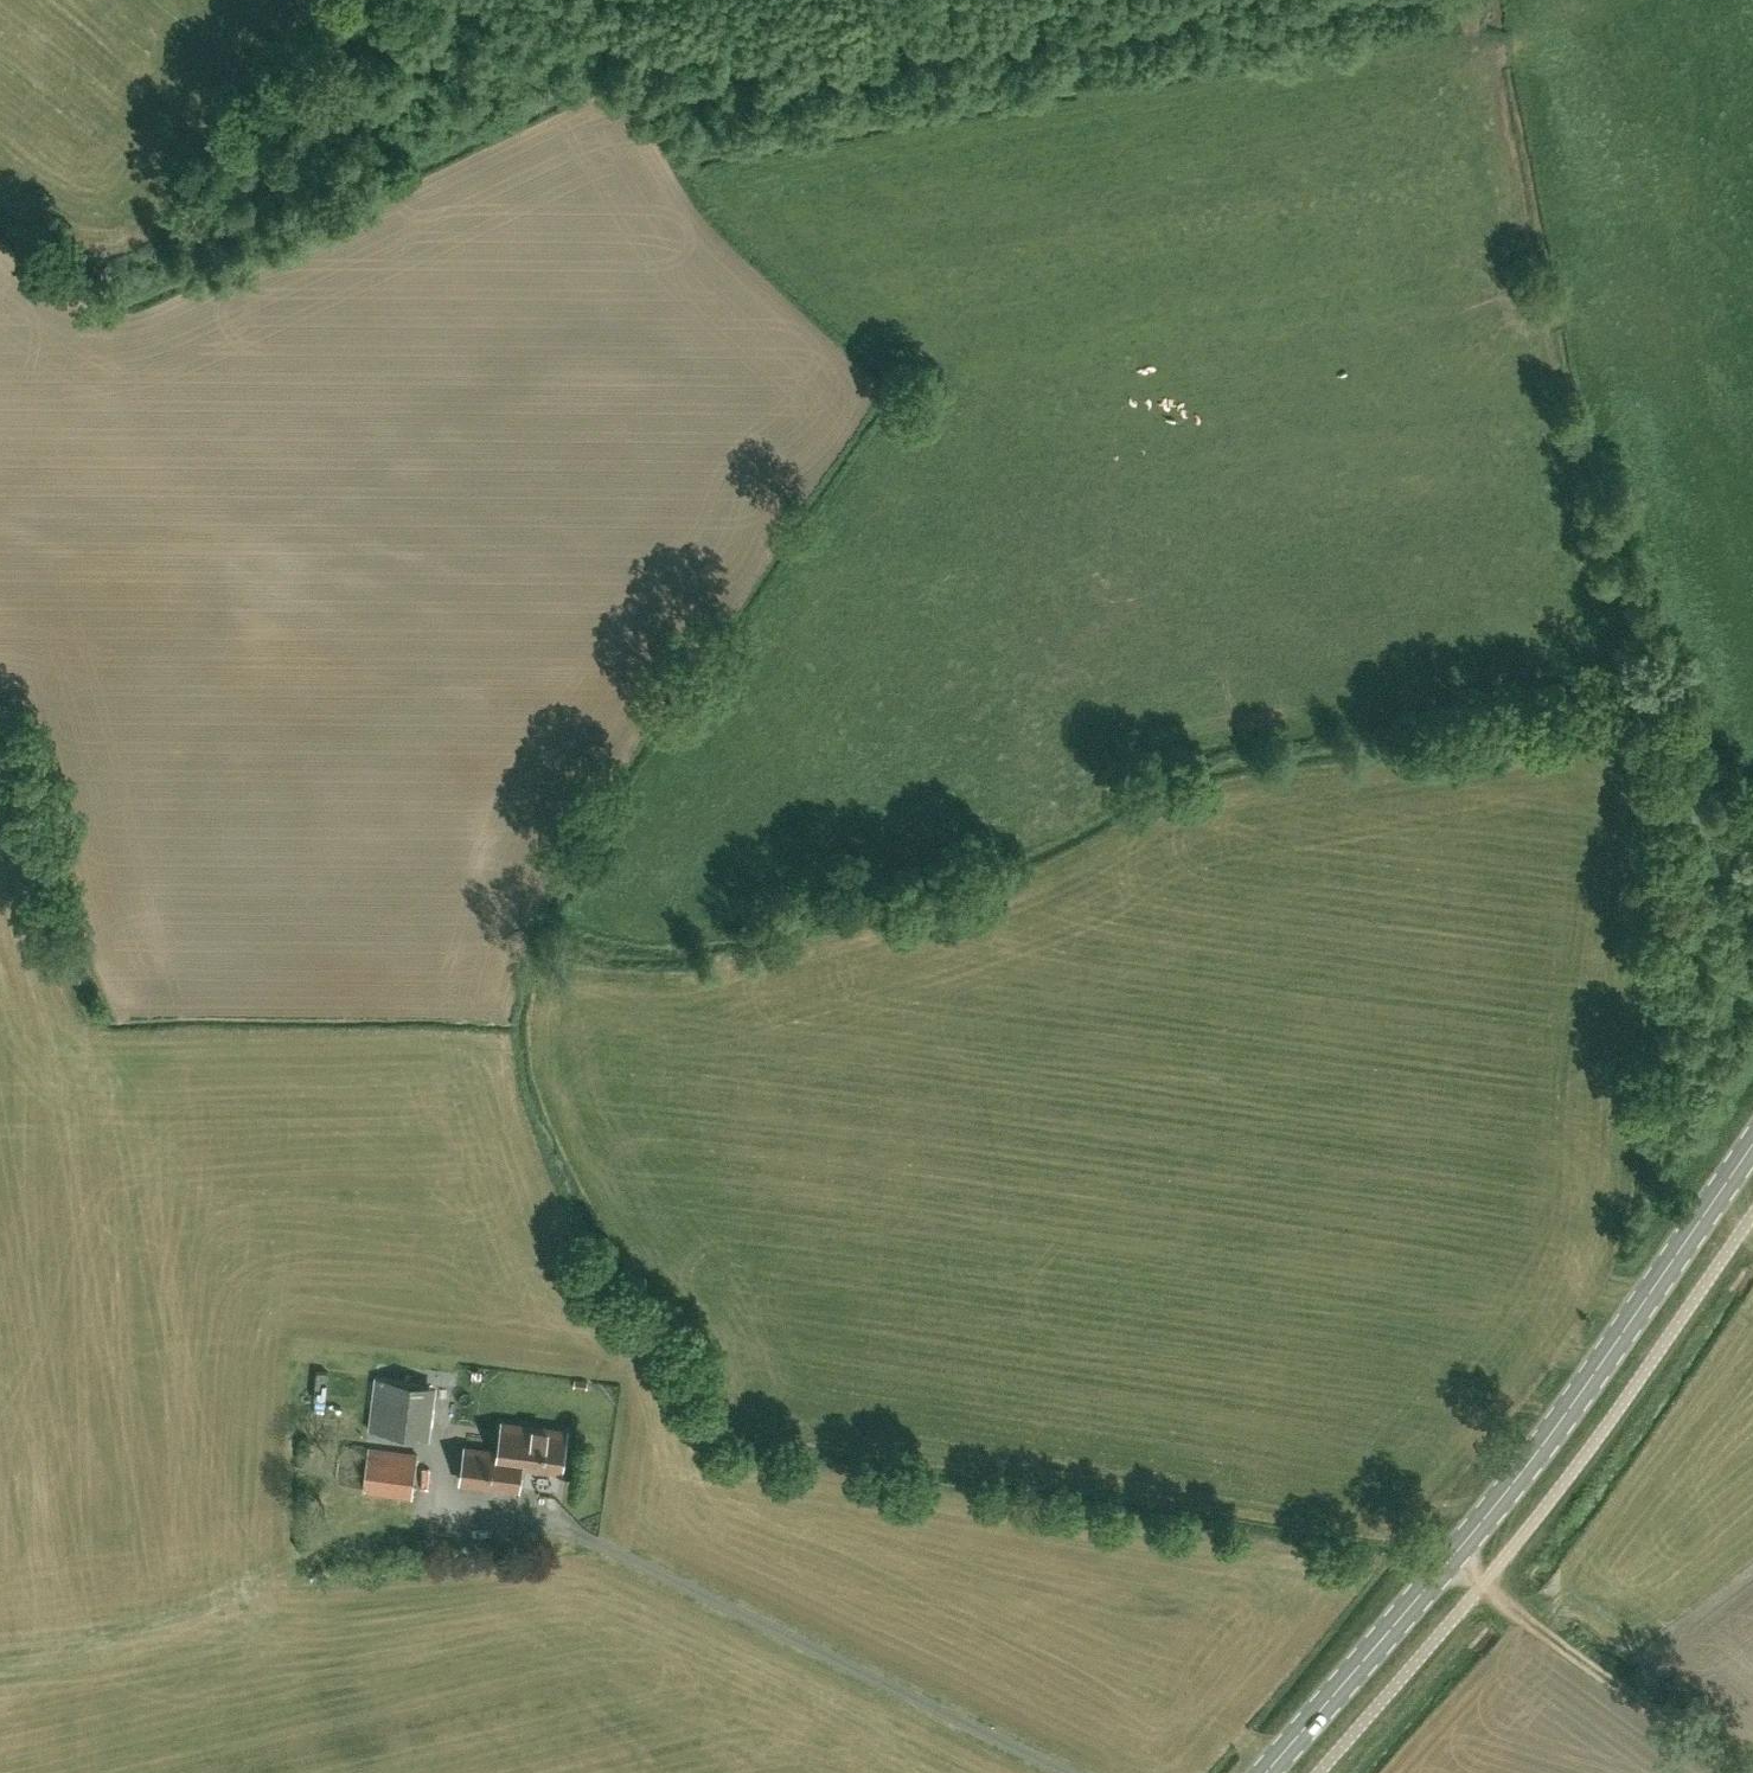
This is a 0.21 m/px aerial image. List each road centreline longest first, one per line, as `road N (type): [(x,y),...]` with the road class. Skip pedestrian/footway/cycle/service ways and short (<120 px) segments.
road 1 (secondary): [(1269,1772),(1624,1340),(1752,1146)]
road 2 (track): [(1718,1772),(1447,1559)]

